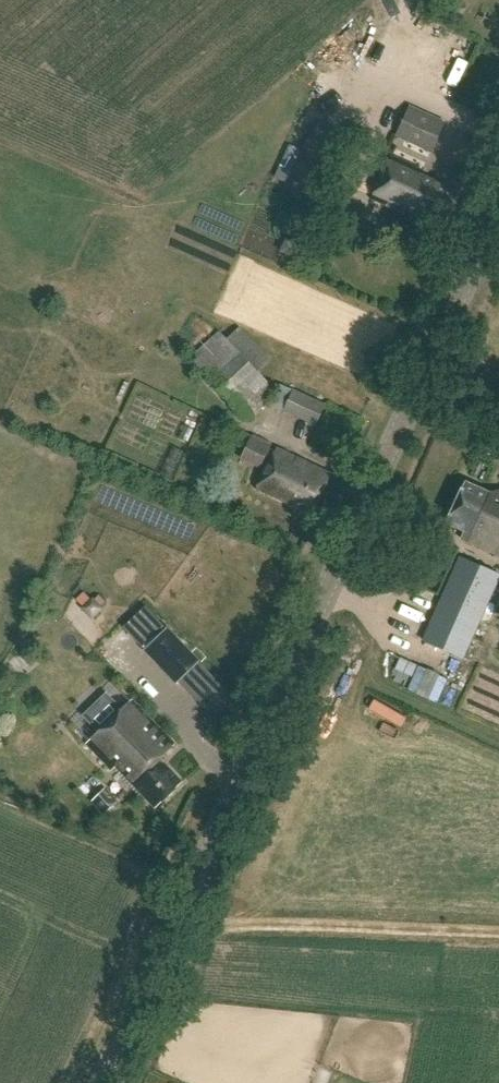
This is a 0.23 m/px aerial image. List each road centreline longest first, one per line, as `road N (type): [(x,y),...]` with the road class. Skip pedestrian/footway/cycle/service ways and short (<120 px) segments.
road 1 (tertiary): [(105,1082),(498,220)]

